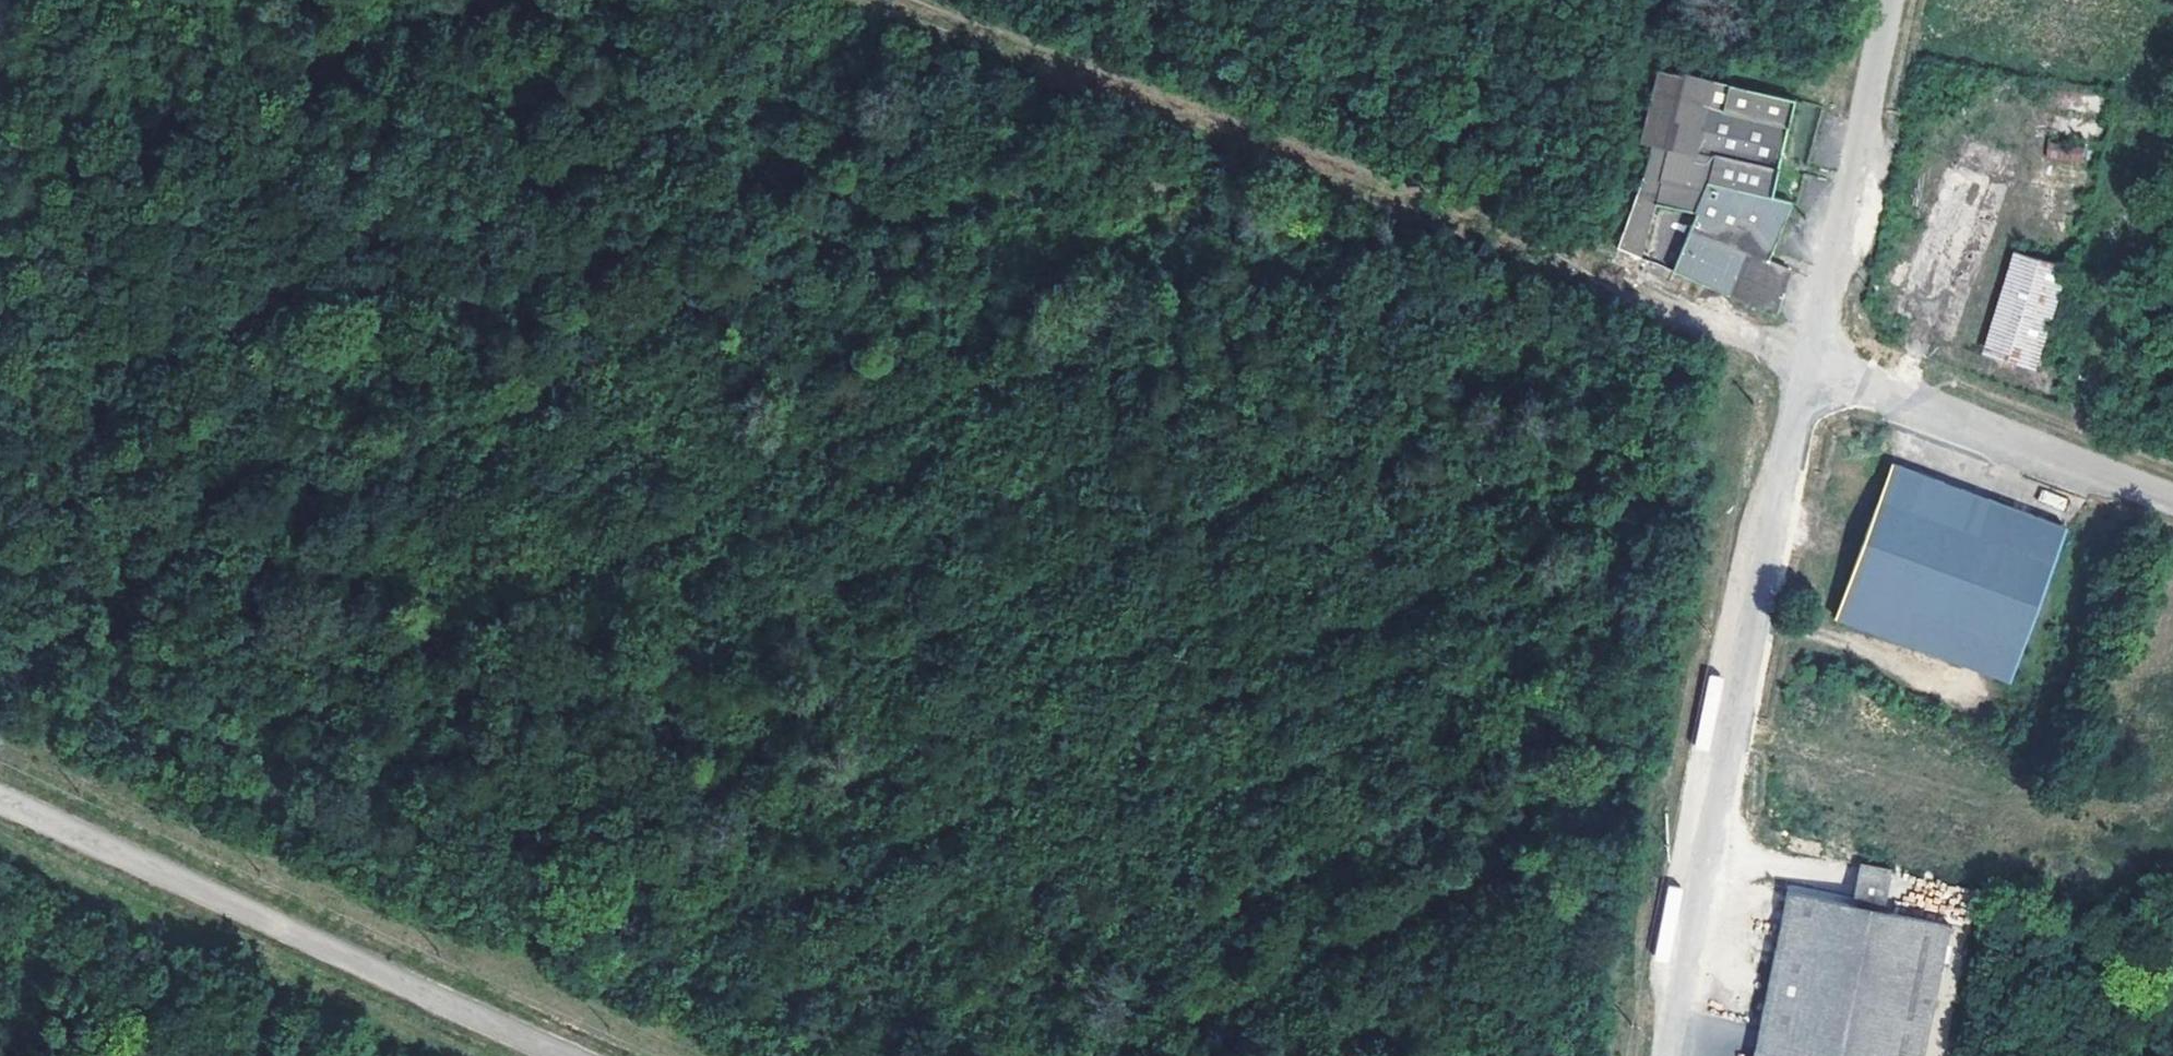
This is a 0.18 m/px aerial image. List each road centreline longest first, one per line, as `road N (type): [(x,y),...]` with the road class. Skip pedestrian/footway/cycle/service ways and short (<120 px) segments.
road 1 (track): [(878,0),(1813,364)]
road 2 (unclassified): [(1813,364),(1668,1055)]
road 3 (unclassified): [(0,796),(580,1055)]
road 4 (unclassified): [(2172,504),(1813,364)]
road 5 (unclassified): [(1889,0),(1813,364)]

